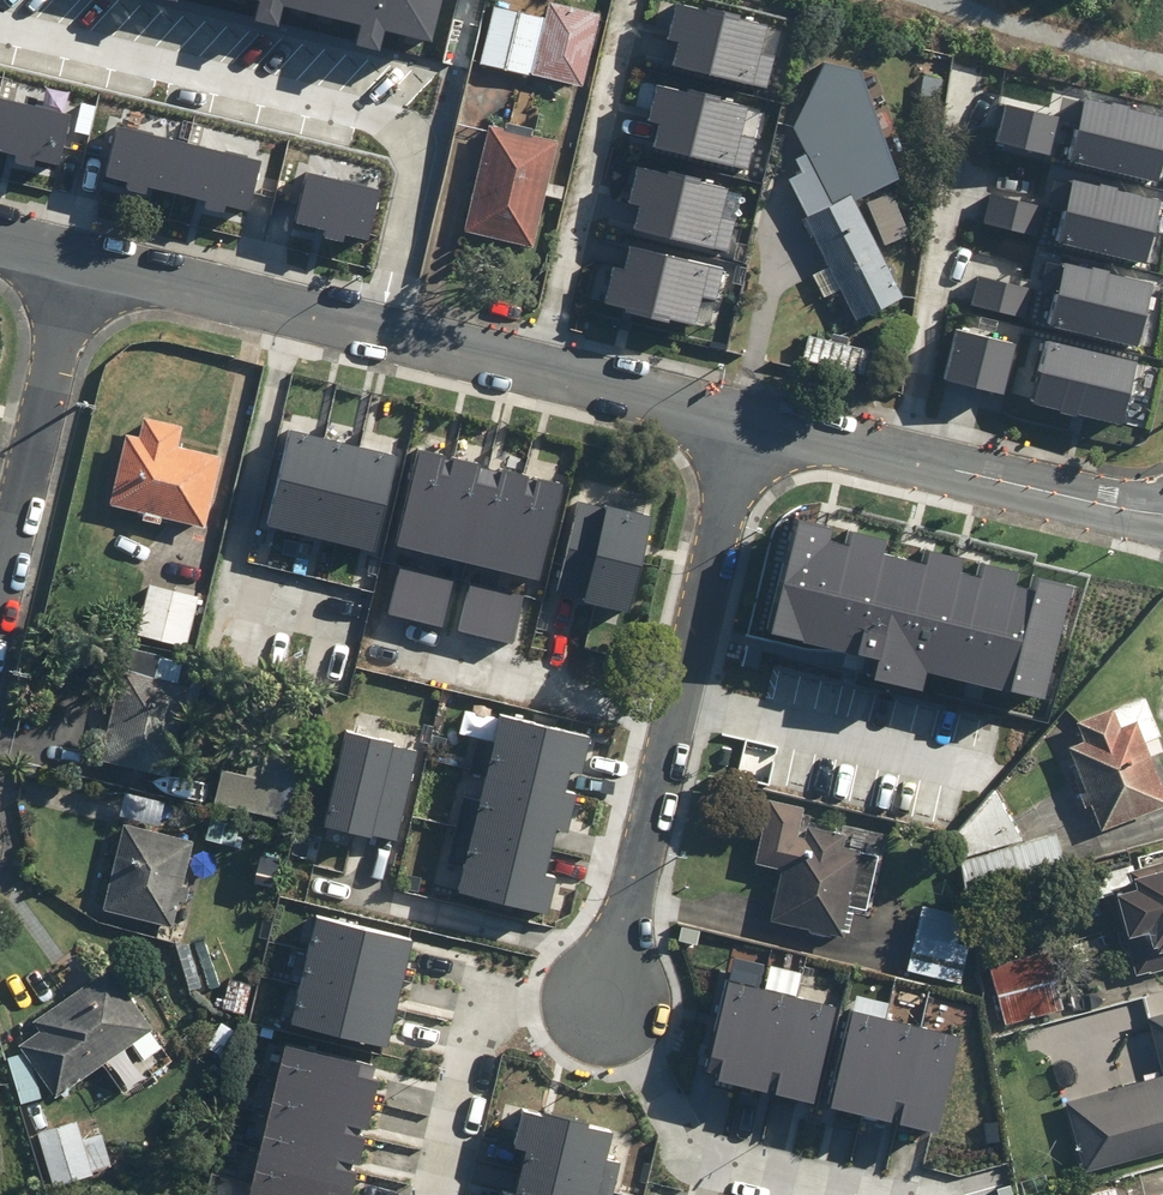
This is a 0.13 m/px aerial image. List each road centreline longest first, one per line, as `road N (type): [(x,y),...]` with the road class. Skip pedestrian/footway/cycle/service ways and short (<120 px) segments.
road 1 (residential): [(0,14),(408,114),(417,146),(376,335)]
road 2 (residential): [(743,424),(602,1005)]
road 3 (residential): [(743,424),(1162,515)]
road 4 (residential): [(376,335),(743,424)]
road 5 (residential): [(602,1005),(688,1156),(862,1194)]
road 6 (residential): [(78,264),(0,585)]
road 7 (residential): [(435,1194),(485,993),(602,1005)]
road 8 (residential): [(78,264),(376,335)]

